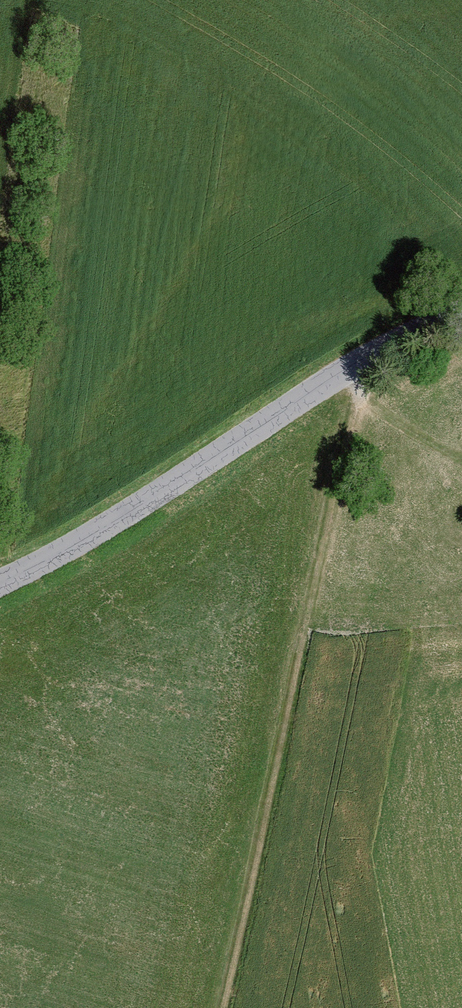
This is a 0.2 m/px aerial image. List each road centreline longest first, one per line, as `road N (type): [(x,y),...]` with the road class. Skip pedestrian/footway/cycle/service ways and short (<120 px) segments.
road 1 (track): [(333,385),(194,1007)]
road 2 (unclassified): [(461,315),(419,332),(86,541),(0,586)]

